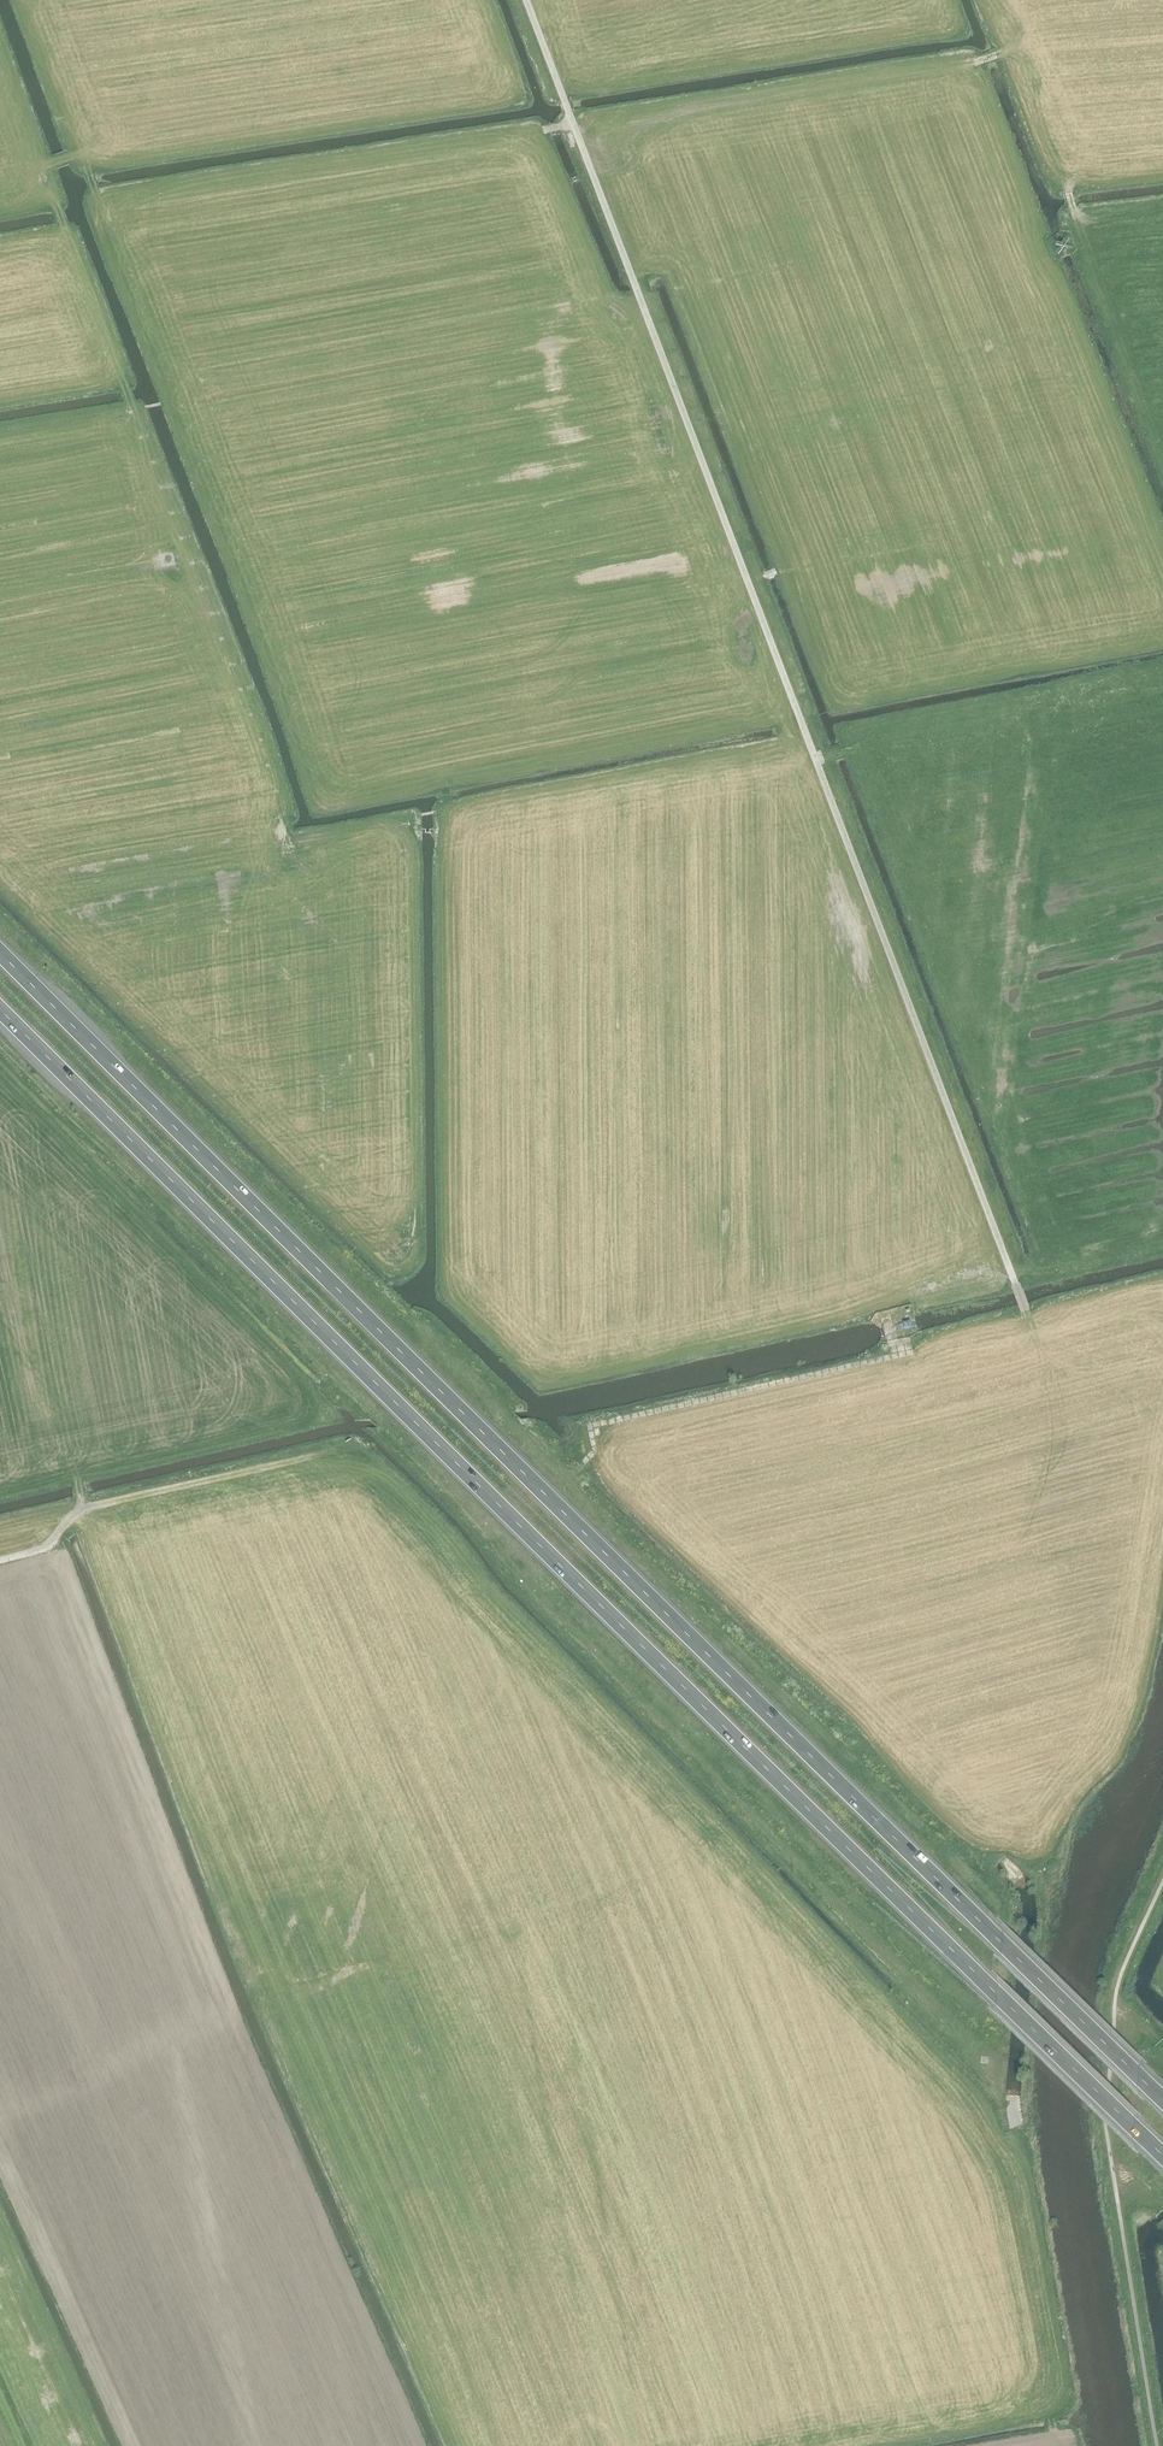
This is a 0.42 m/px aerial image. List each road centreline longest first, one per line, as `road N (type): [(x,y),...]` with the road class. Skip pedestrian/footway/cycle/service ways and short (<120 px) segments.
road 1 (trunk): [(0,1010),(1162,2154)]
road 2 (trunk): [(1162,2098),(0,955)]
road 3 (track): [(525,0),(1027,1315)]
road 4 (track): [(547,1496),(596,1450),(590,1426),(901,1354),(898,1340)]
road 5 (track): [(0,1560),(42,1549),(71,1517),(94,1506),(342,1447)]
road 6 (track): [(996,1853),(1020,1879),(1029,1908),(1017,2127)]

